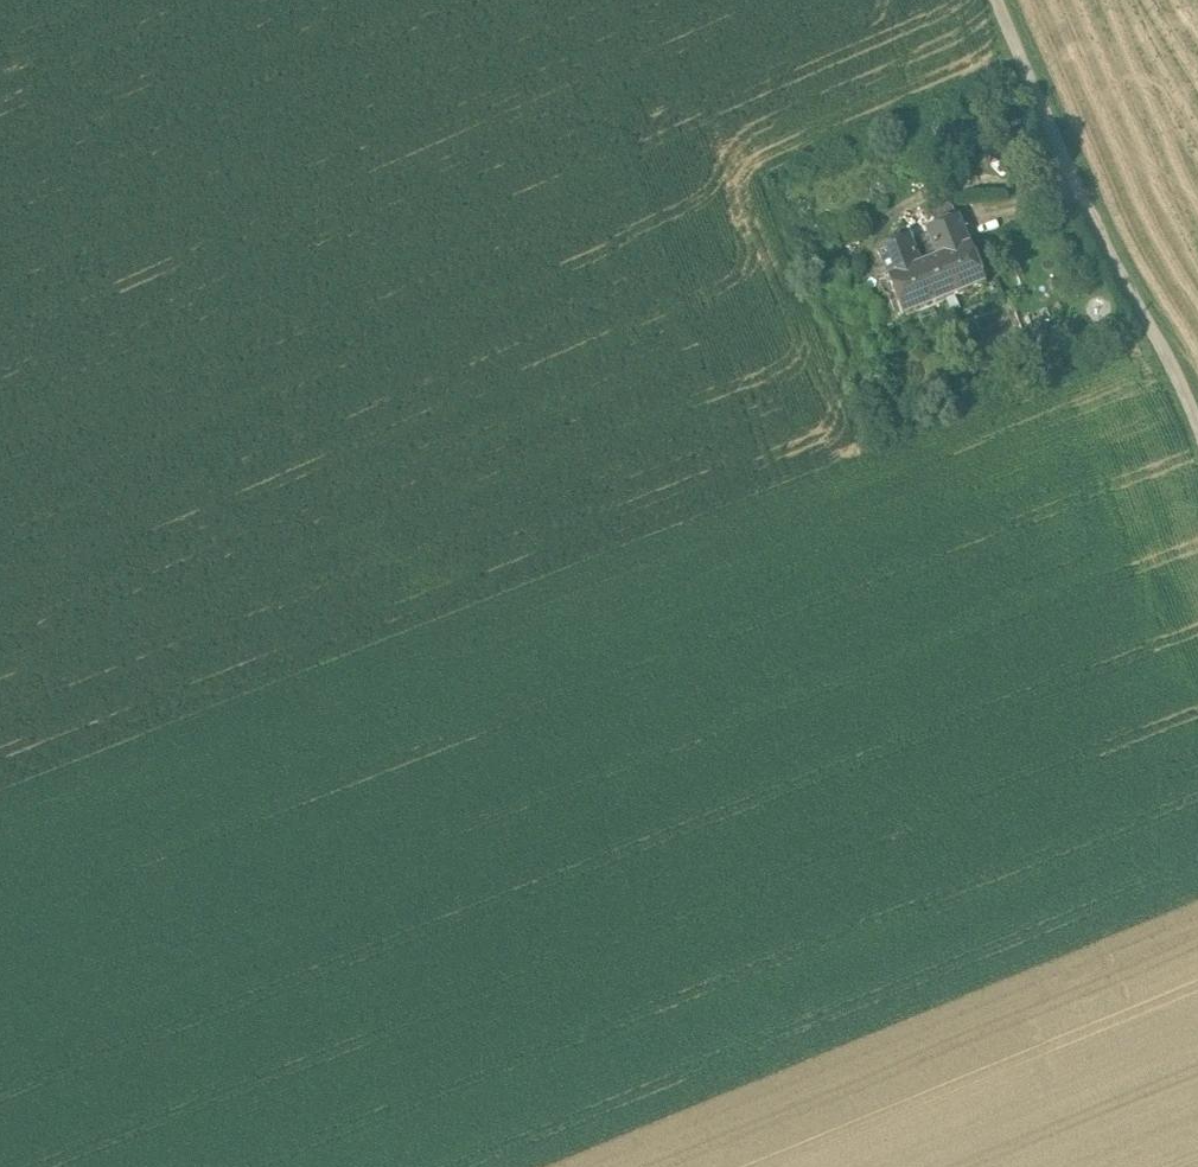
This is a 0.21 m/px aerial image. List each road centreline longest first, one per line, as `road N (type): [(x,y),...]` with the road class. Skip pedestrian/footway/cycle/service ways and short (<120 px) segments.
road 1 (unclassified): [(1197,425),(1162,341),(1101,241),(997,0)]

